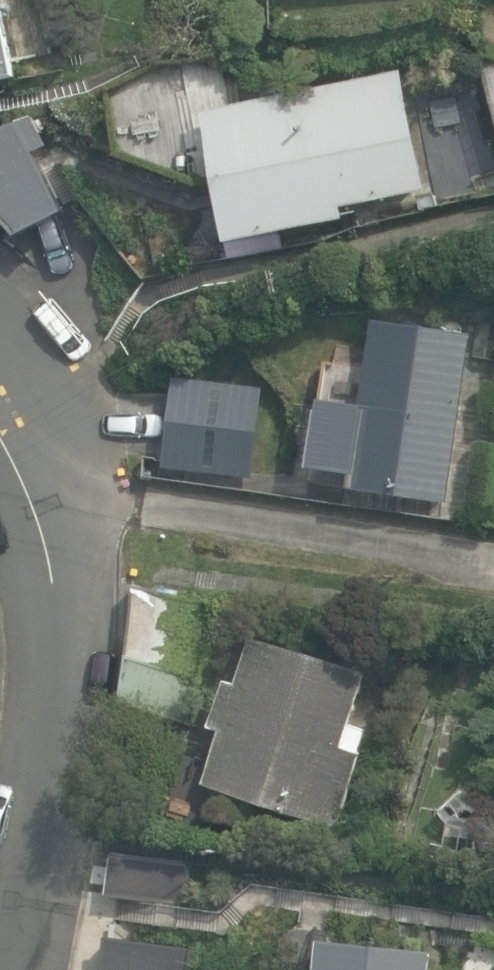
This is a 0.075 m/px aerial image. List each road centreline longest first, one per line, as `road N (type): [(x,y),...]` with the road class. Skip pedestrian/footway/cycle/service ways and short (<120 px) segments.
road 1 (residential): [(12,969),(56,641),(42,504),(0,432)]

